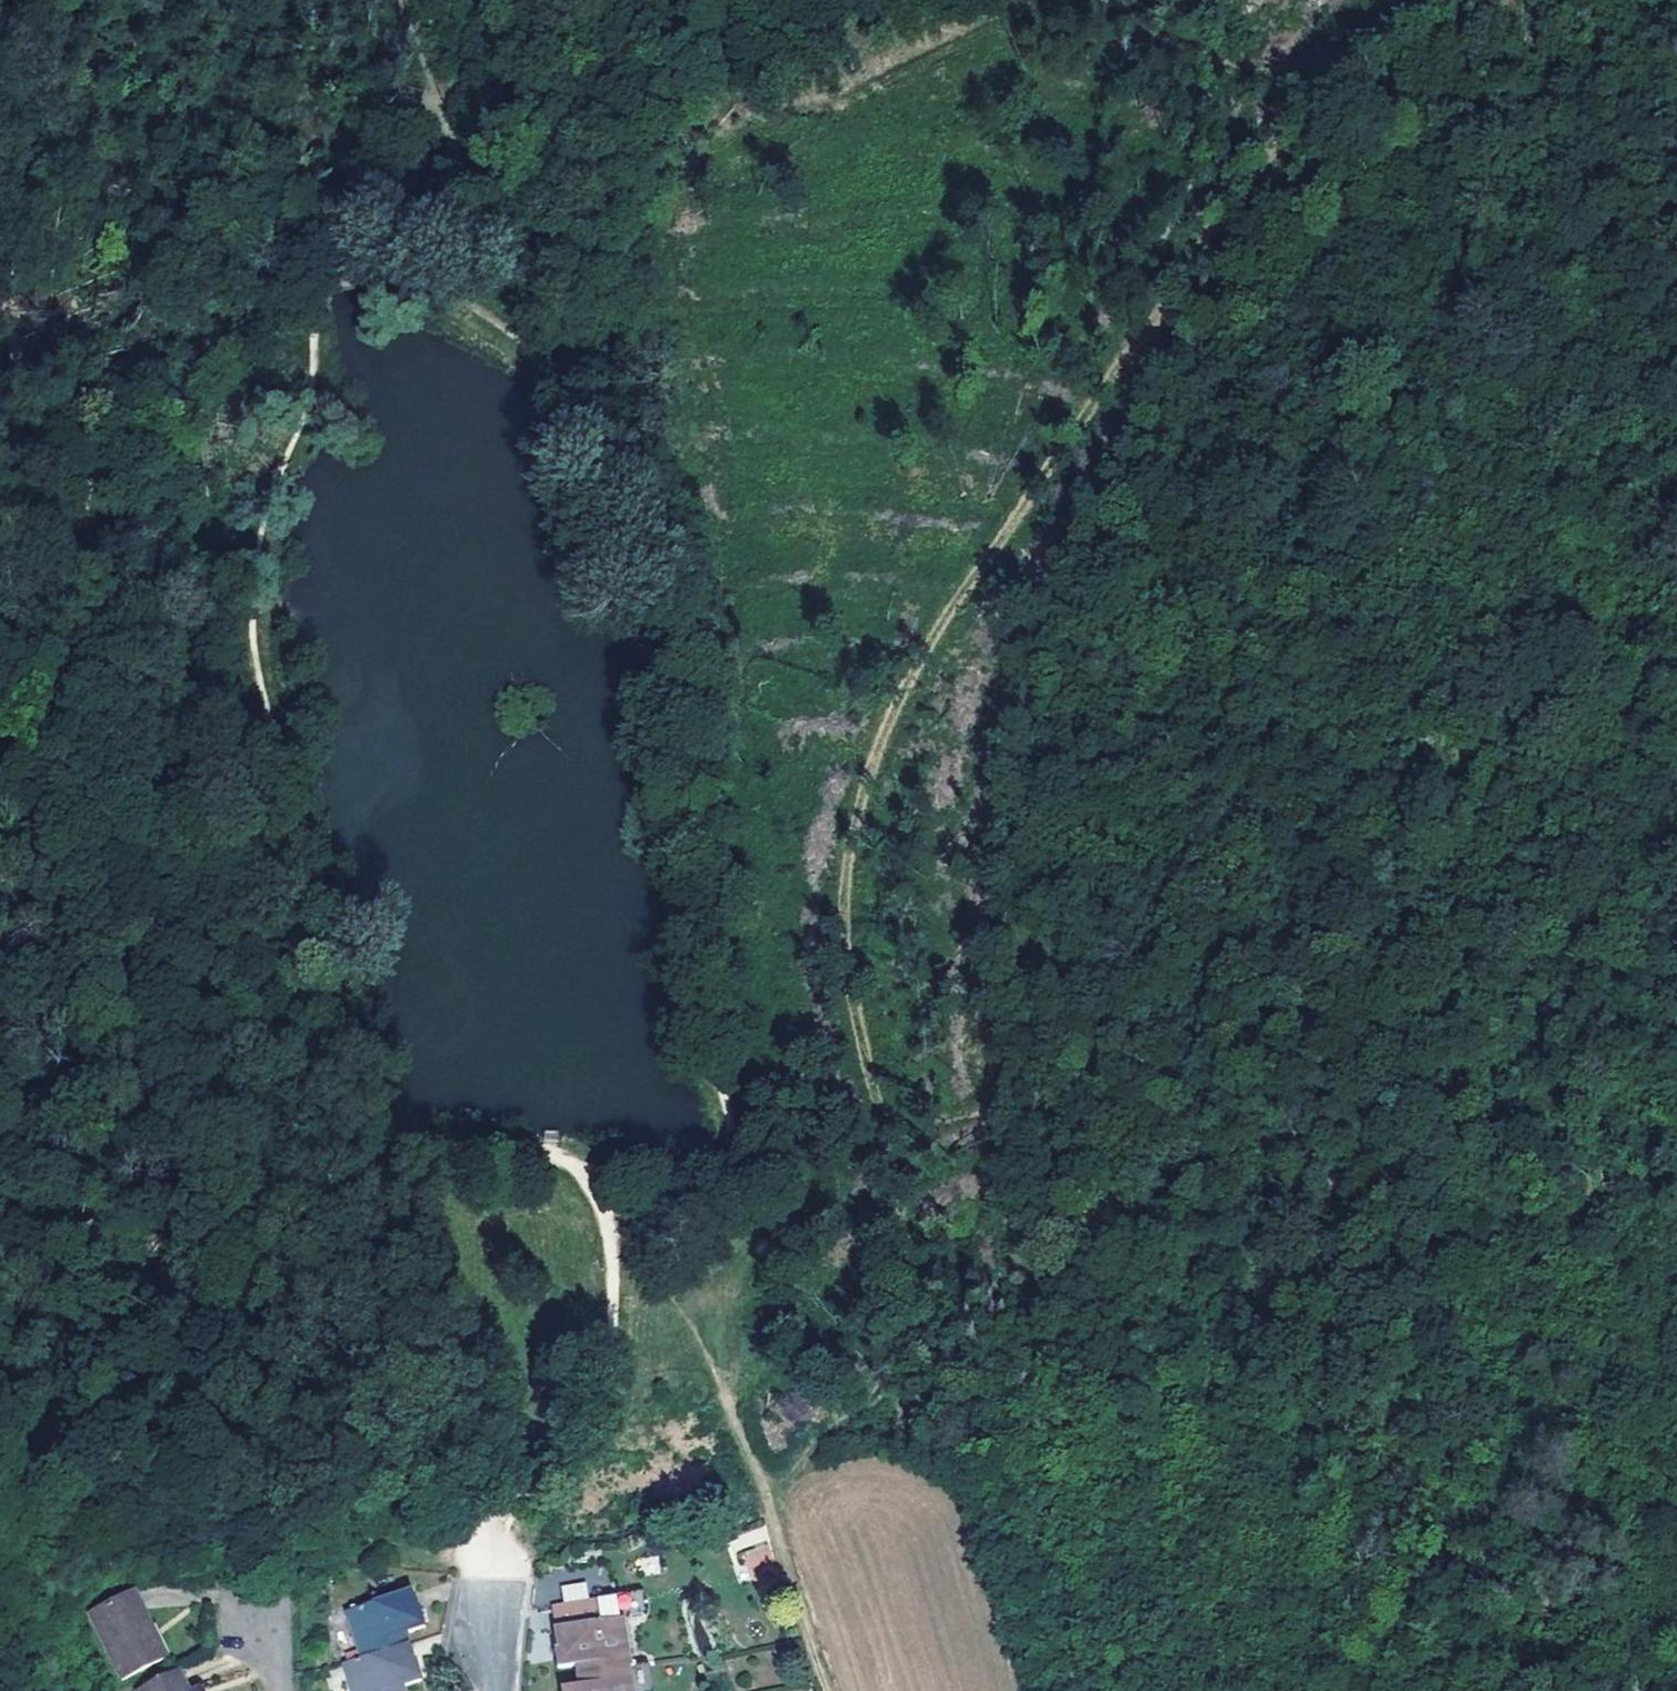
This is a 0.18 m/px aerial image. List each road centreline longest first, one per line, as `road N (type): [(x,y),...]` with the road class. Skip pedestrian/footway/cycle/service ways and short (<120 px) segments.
road 1 (track): [(1581,1690),(1425,1319),(1281,1109),(1246,1030),(1114,634),(1138,287),(1194,165),(1207,115),(1175,37),(1103,0)]
road 2 (track): [(488,1584),(526,1460),(589,1338),(610,1256),(572,1158),(420,1138),(259,693),(252,590),(274,484),(307,414),(315,371)]
road 3 (track): [(1623,1690),(1598,1440),(1610,1300),(1602,1182),(1543,957),(1532,852),(1555,762),(1676,519)]
road 4 (track): [(572,1158),(684,1149),(714,1107),(700,750),(609,448),(579,430),(468,314),(412,284),(358,287)]
road 5 (track): [(142,847),(0,322)]
road 6 (track): [(609,448),(671,300),(632,154),(555,0)]
road 7 (track): [(1133,327),(1275,151),(1374,69),(1480,0)]
road 8 (track): [(4,1690),(0,1234)]
road 9 (track): [(827,1690),(757,1464)]

